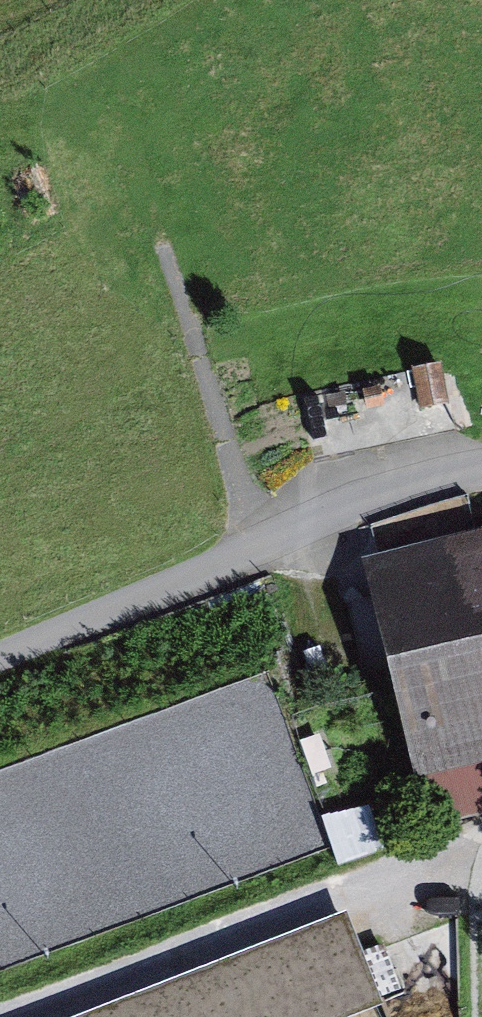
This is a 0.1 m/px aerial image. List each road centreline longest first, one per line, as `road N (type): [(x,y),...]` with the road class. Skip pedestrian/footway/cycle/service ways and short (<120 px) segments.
road 1 (unclassified): [(481,471),(293,534),(0,658)]
road 2 (track): [(161,238),(258,549)]

